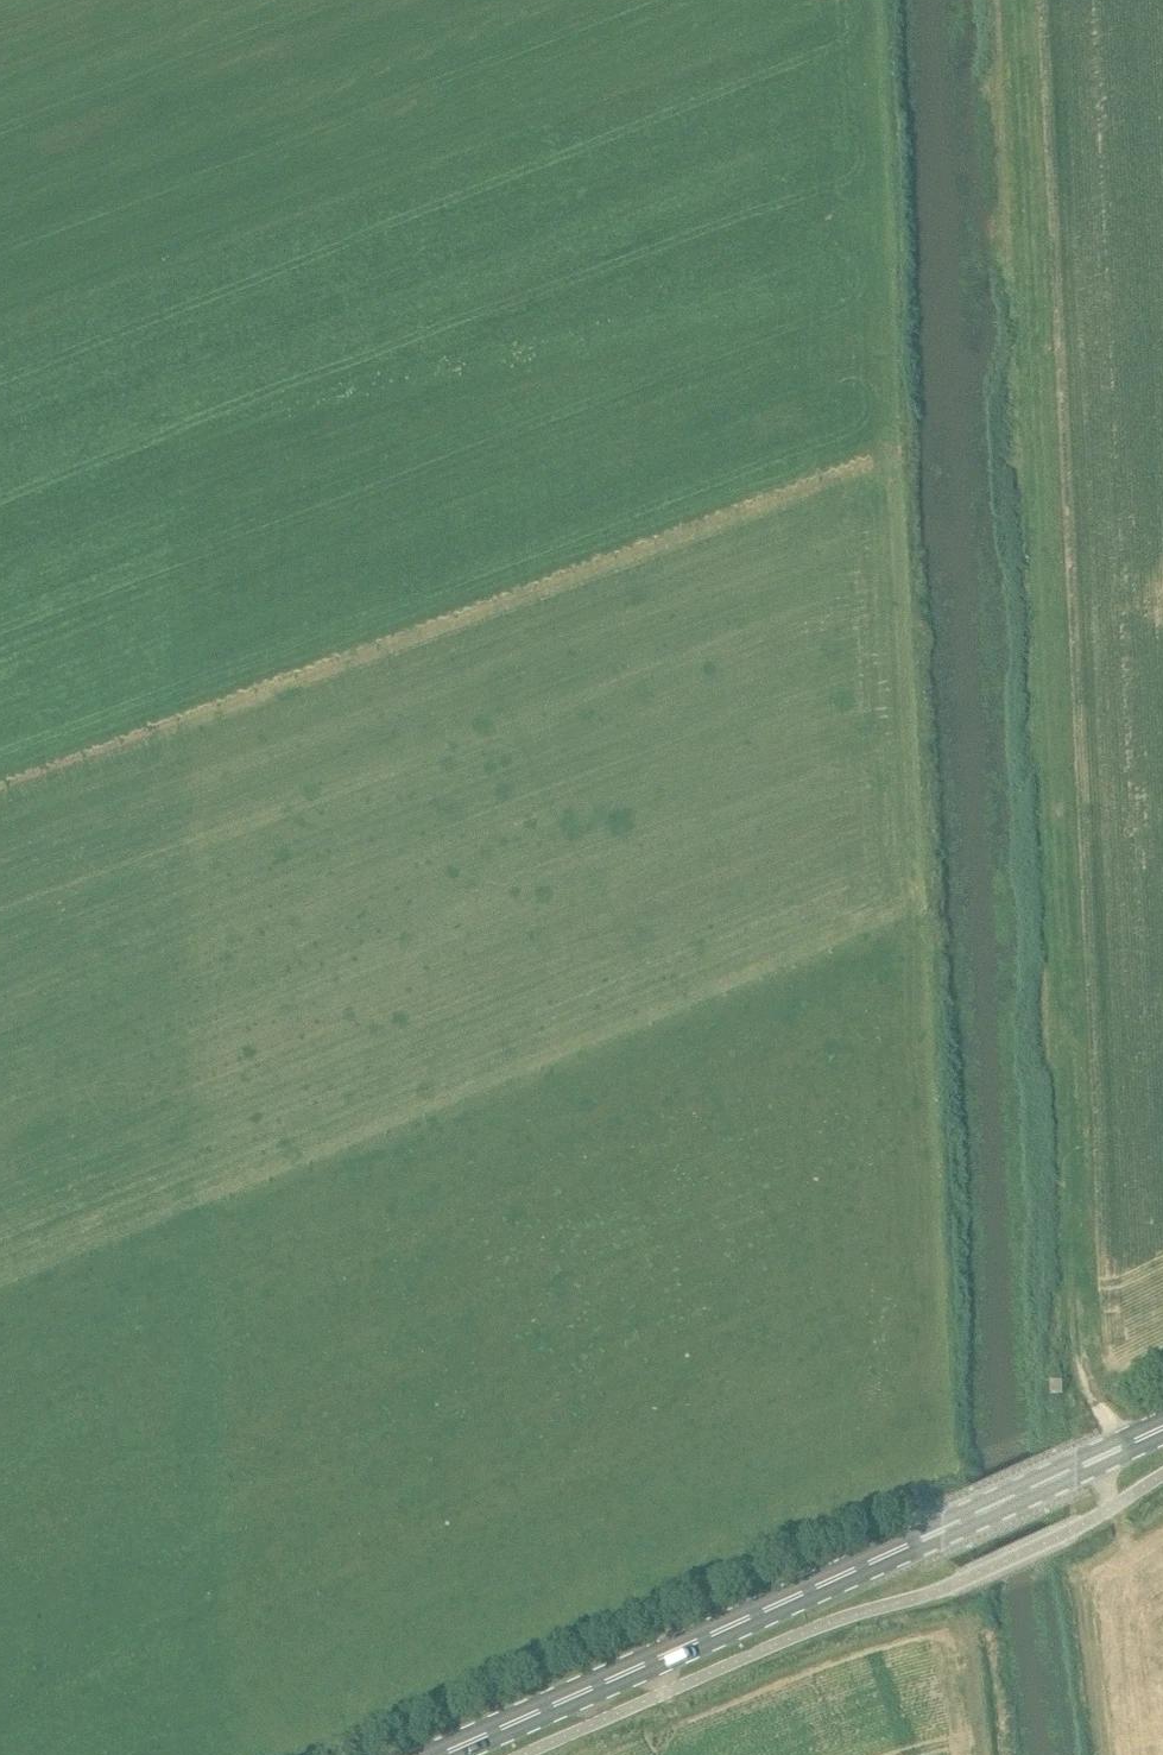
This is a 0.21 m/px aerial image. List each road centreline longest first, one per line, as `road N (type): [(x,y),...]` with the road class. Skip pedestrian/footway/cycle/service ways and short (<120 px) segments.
road 1 (primary): [(439,1754),(1162,1424)]

